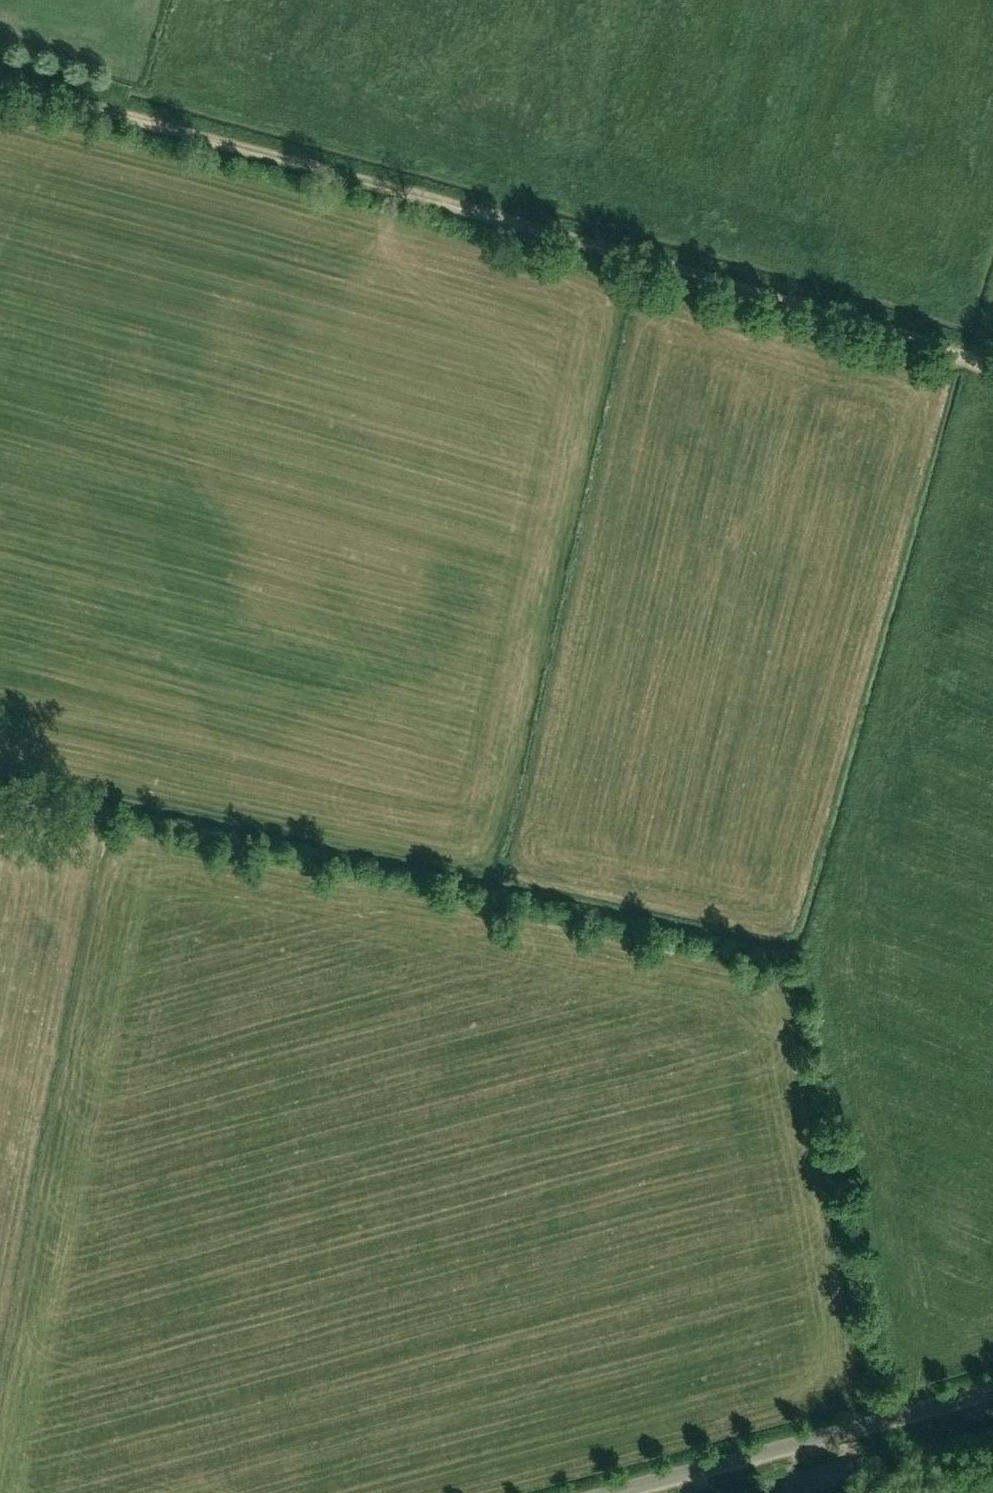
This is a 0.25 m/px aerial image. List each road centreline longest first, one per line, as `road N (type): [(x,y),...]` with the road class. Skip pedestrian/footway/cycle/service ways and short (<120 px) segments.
road 1 (track): [(0,84),(992,366)]
road 2 (unclassified): [(992,1389),(609,1492)]

